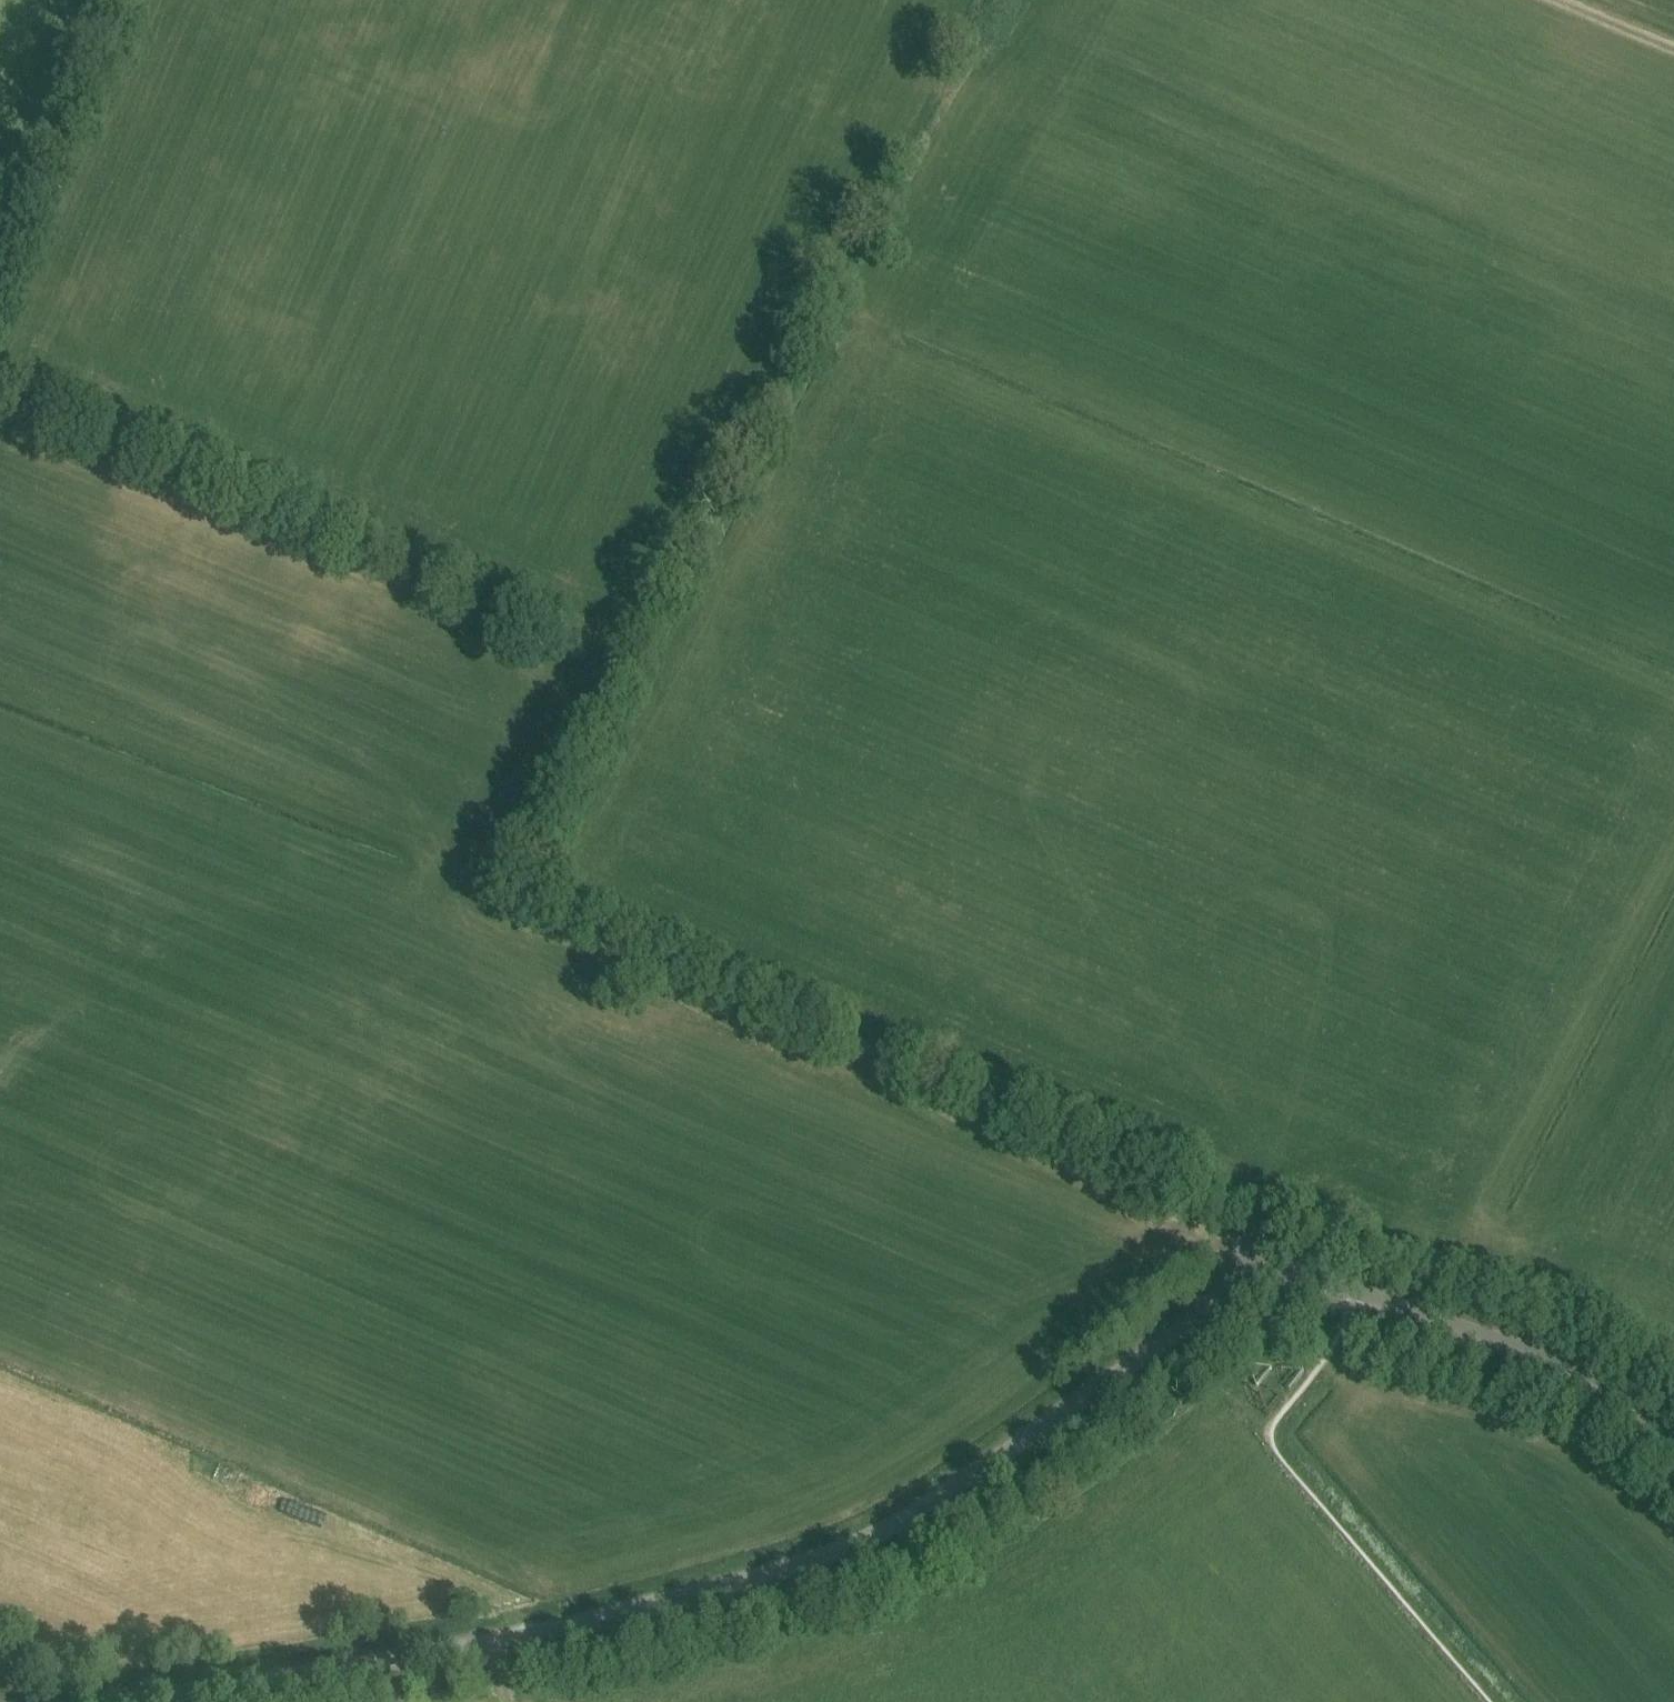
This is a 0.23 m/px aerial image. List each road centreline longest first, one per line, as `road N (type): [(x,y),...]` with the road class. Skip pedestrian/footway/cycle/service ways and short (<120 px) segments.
road 1 (unclassified): [(139,1701),(437,1654),(862,1543),(910,1518),(1214,1308),(1270,1280),(1340,1288),(1518,1345),(1602,1381),(1673,1436)]
road 2 (track): [(1673,53),(1551,0)]

